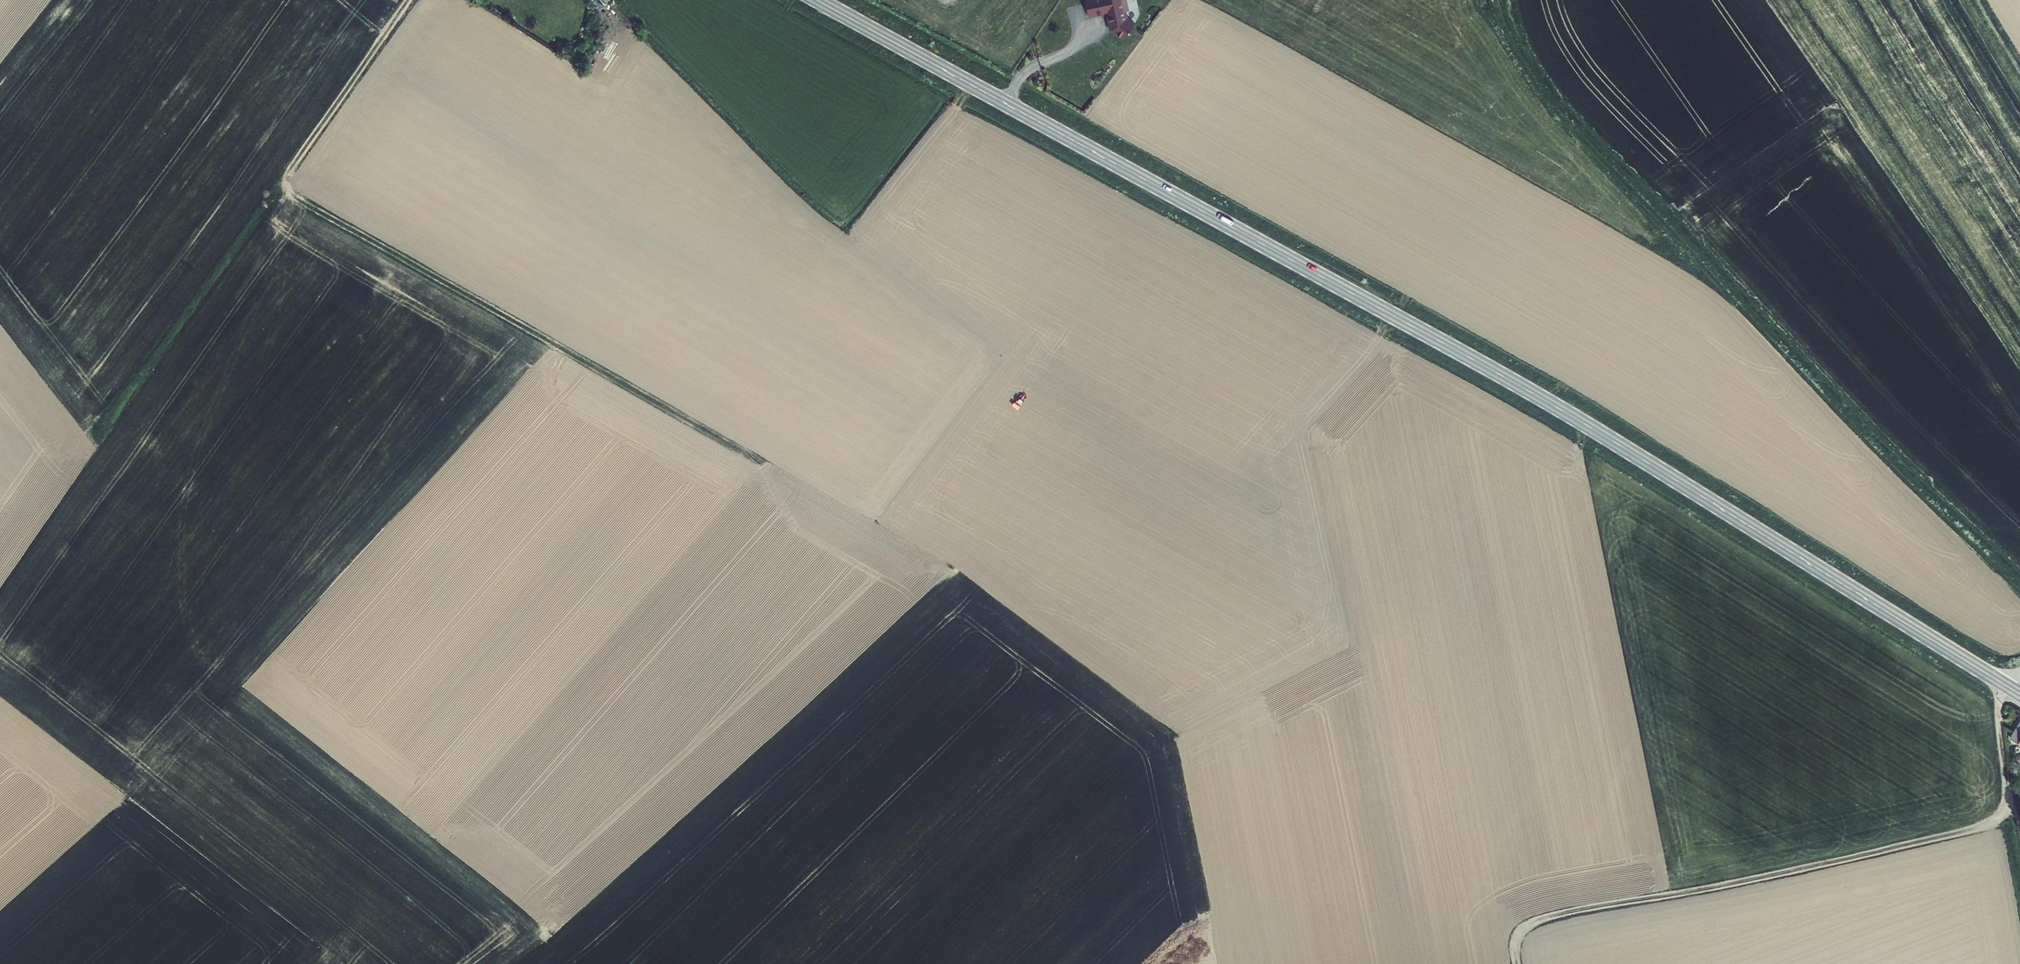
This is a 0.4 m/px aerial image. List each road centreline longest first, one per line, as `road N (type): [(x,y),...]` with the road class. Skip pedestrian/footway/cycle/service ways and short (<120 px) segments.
road 1 (secondary): [(819,0),(1527,390),(2015,691)]
road 2 (track): [(1517,963),(1523,928),(1557,912),(1749,880),(2012,818),(1997,723),(2006,685)]

